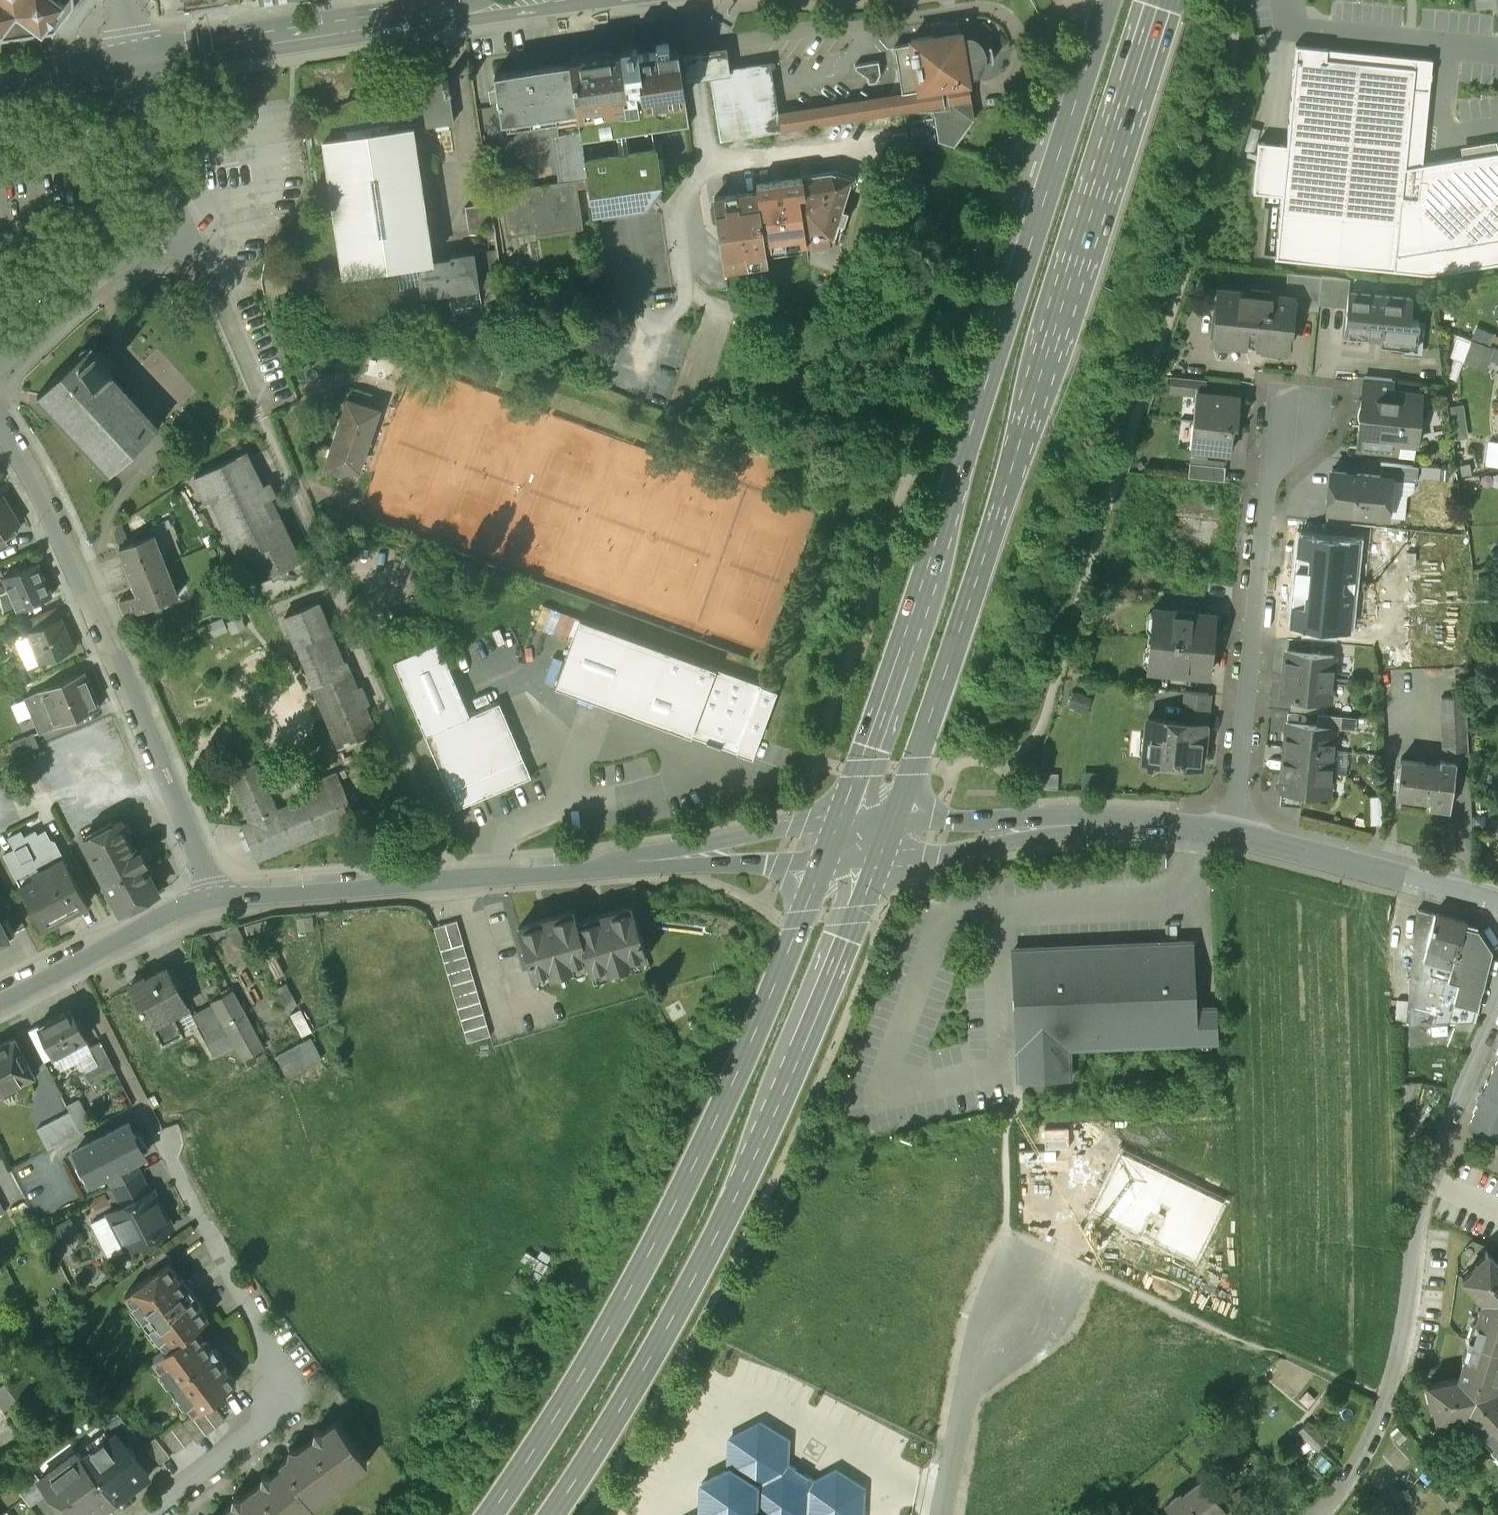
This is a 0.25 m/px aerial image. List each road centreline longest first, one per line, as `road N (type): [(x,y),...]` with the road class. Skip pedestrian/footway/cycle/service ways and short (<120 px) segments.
road 1 (primary): [(1109,0),(867,767),(836,838)]
road 2 (primary): [(887,834),(1001,520),(1160,0)]
road 3 (primary): [(836,838),(730,1093),(656,1246),(488,1514)]
road 4 (primary): [(551,1514),(628,1401),(707,1256),(772,1119),(887,834)]
road 5 (residential): [(213,900),(73,559),(0,421)]
road 6 (residential): [(150,1514),(256,1435),(273,1417),(280,1379),(158,1132)]
road 7 (residential): [(282,460),(452,879)]
road 8 (residential): [(1236,837),(1279,435),(1293,415)]
road 9 (residential): [(1326,1514),(1360,1468),(1404,1361),(1443,1129)]
road 10 (secondary): [(133,60),(515,0)]
road 11 (residential): [(836,838),(452,879)]
road 12 (residential): [(887,834),(1149,824),(1236,837)]
road 13 (residential): [(1236,837),(1497,902)]
road 14 (track): [(1020,1304),(1004,1232),(1007,1124),(1022,1096),(1001,1074)]
road 15 (residential): [(452,879),(213,900)]
road 16 (residential): [(213,900),(0,1004)]
road 17 (residential): [(944,1514),(978,1352),(1020,1304)]
road 18 (residential): [(13,353),(113,268),(182,233)]
road 19 (residential): [(182,233),(260,409)]
road 20 (residential): [(182,233),(133,60)]
road 21 (residential): [(691,0),(714,162)]
road 22 (residential): [(1443,1129),(1497,1001)]
road 23 (secondary): [(0,82),(133,60)]

